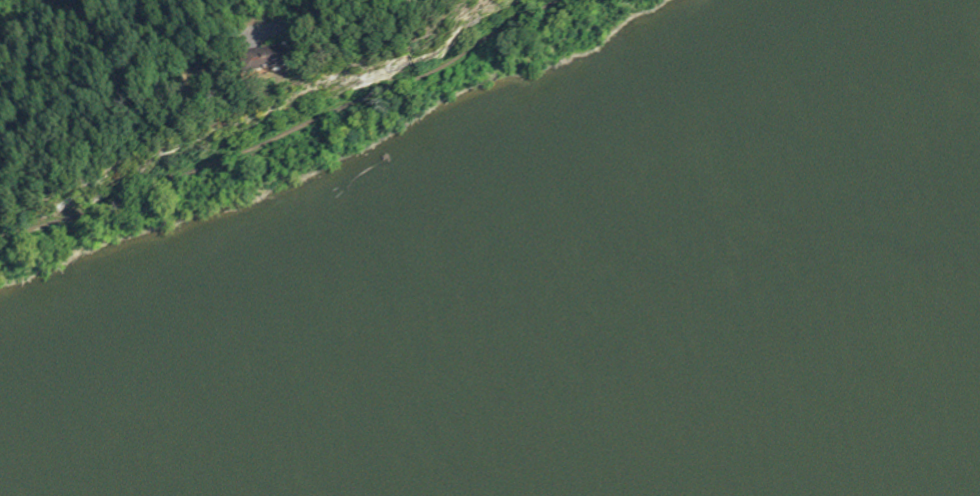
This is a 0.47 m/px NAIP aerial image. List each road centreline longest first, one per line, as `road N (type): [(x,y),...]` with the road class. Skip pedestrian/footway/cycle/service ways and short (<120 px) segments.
road 1 (residential): [(381,0),(355,20),(255,36)]

